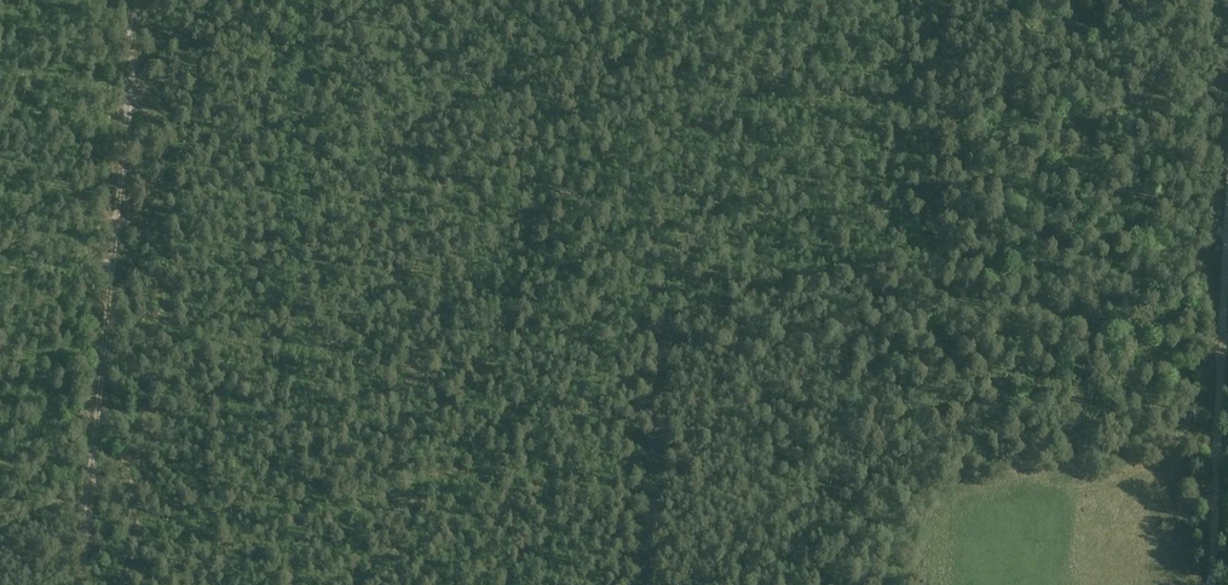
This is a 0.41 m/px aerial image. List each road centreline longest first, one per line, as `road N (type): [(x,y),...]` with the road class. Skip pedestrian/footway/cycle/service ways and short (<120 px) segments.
road 1 (track): [(80,584),(134,0)]
road 2 (track): [(1227,197),(1212,584)]

